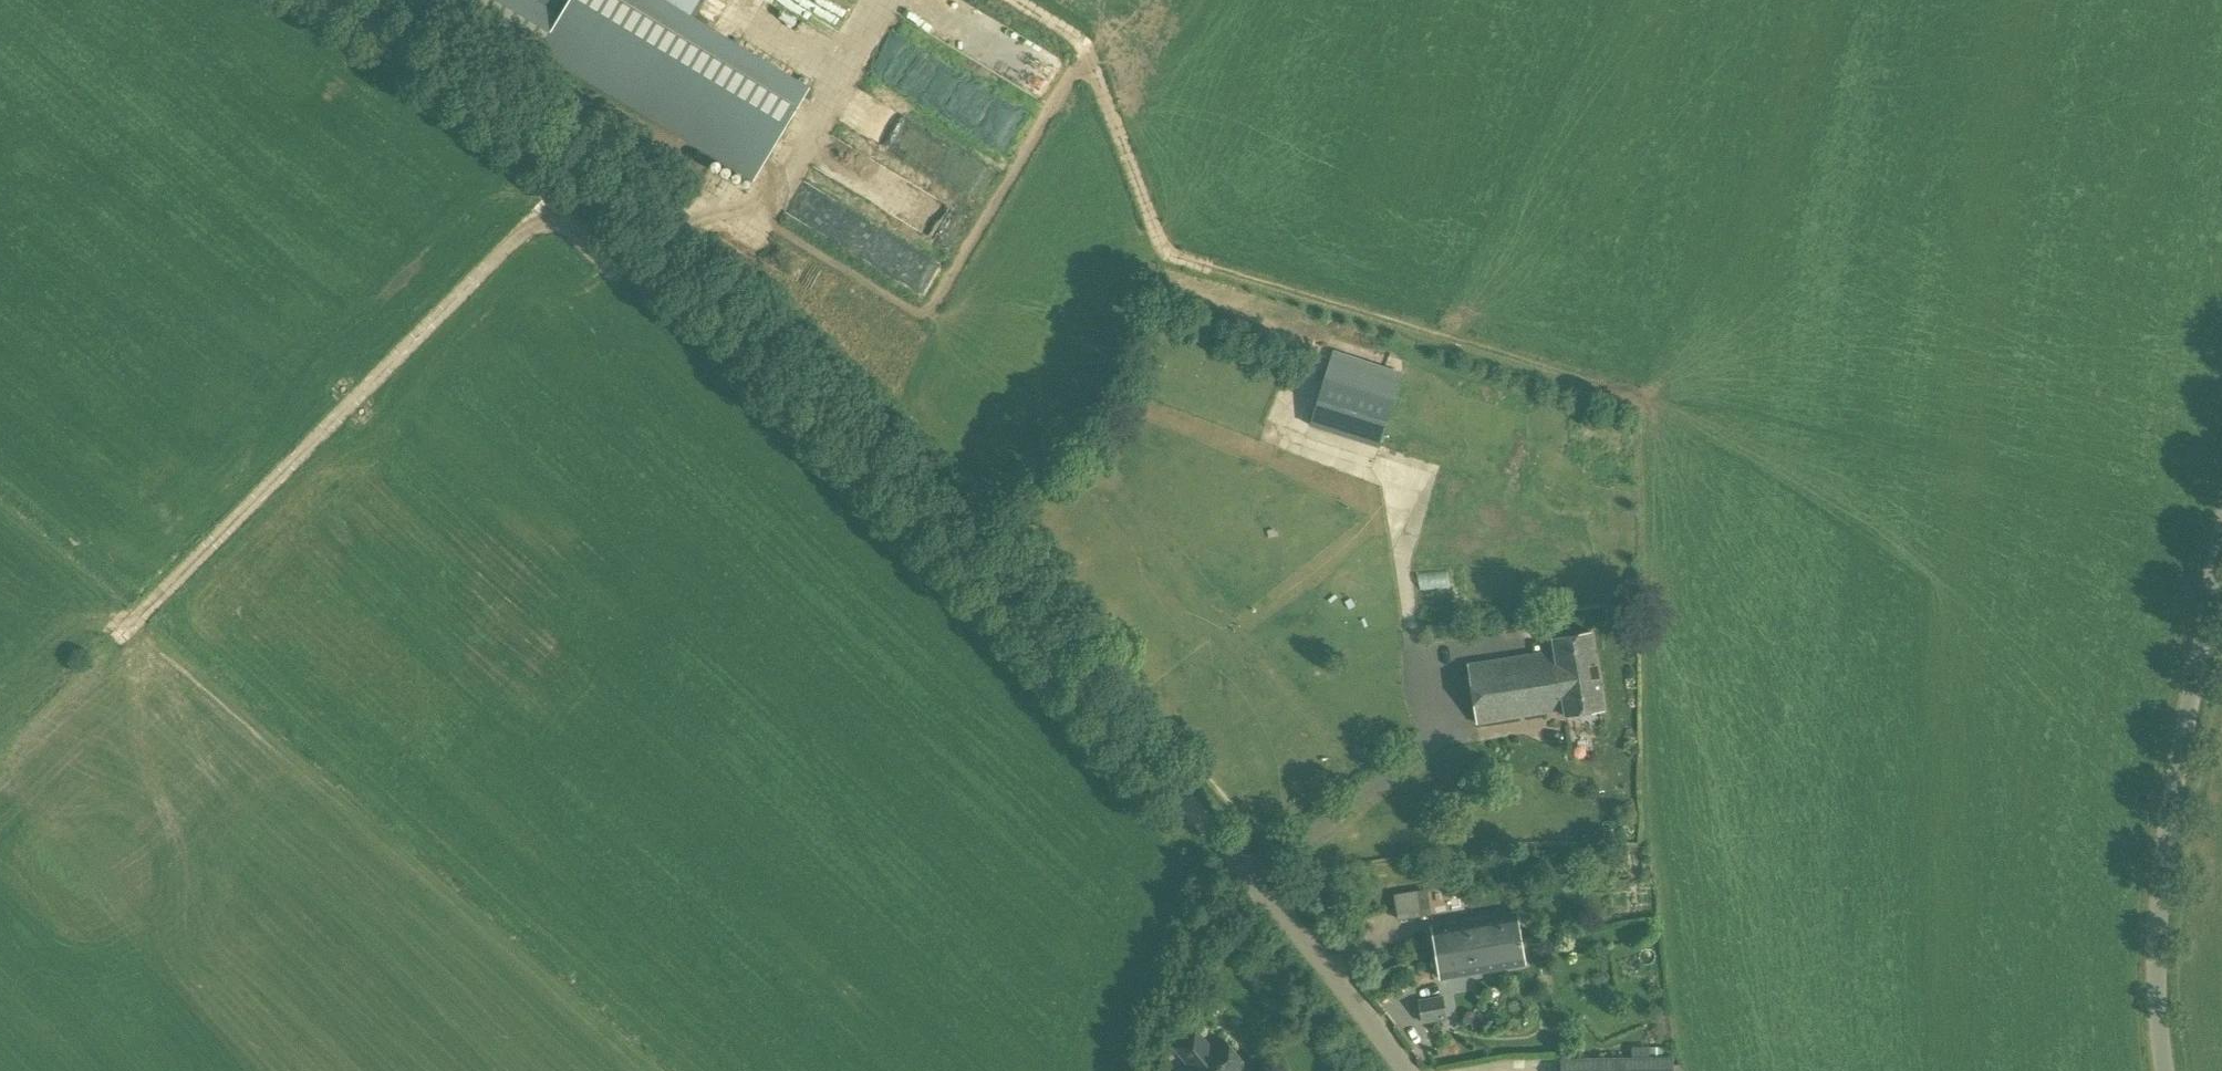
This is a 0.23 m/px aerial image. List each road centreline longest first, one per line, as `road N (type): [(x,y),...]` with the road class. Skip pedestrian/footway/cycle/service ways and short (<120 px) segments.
road 1 (tertiary): [(831,417),(1219,839),(1403,1070)]
road 2 (tertiary): [(831,417),(556,153),(334,0)]
road 3 (unclassified): [(2165,1070),(2155,940),(2221,579)]

